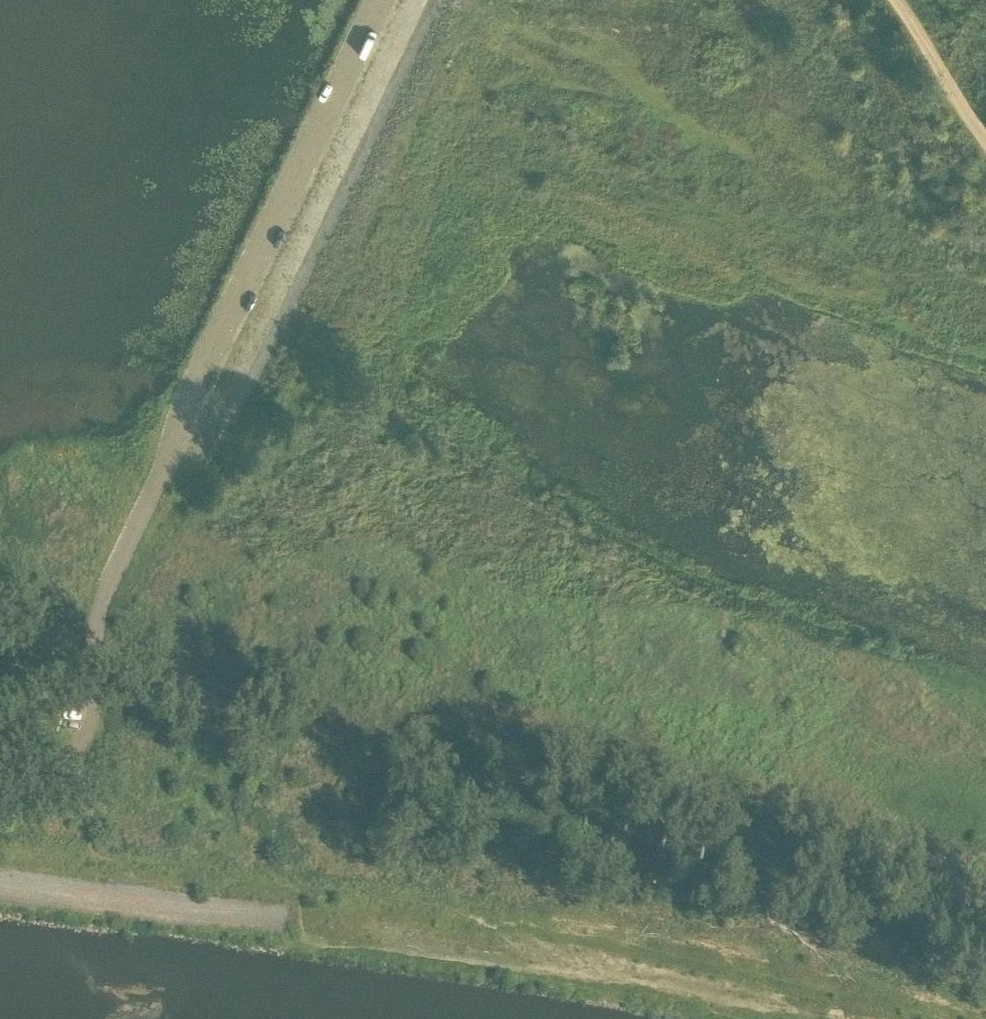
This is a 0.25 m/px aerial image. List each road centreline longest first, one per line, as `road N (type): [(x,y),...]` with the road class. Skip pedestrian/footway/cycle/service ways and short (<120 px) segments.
road 1 (unclassified): [(0,783),(82,742),(95,710),(106,596),(400,0)]
road 2 (track): [(890,0),(985,158)]

